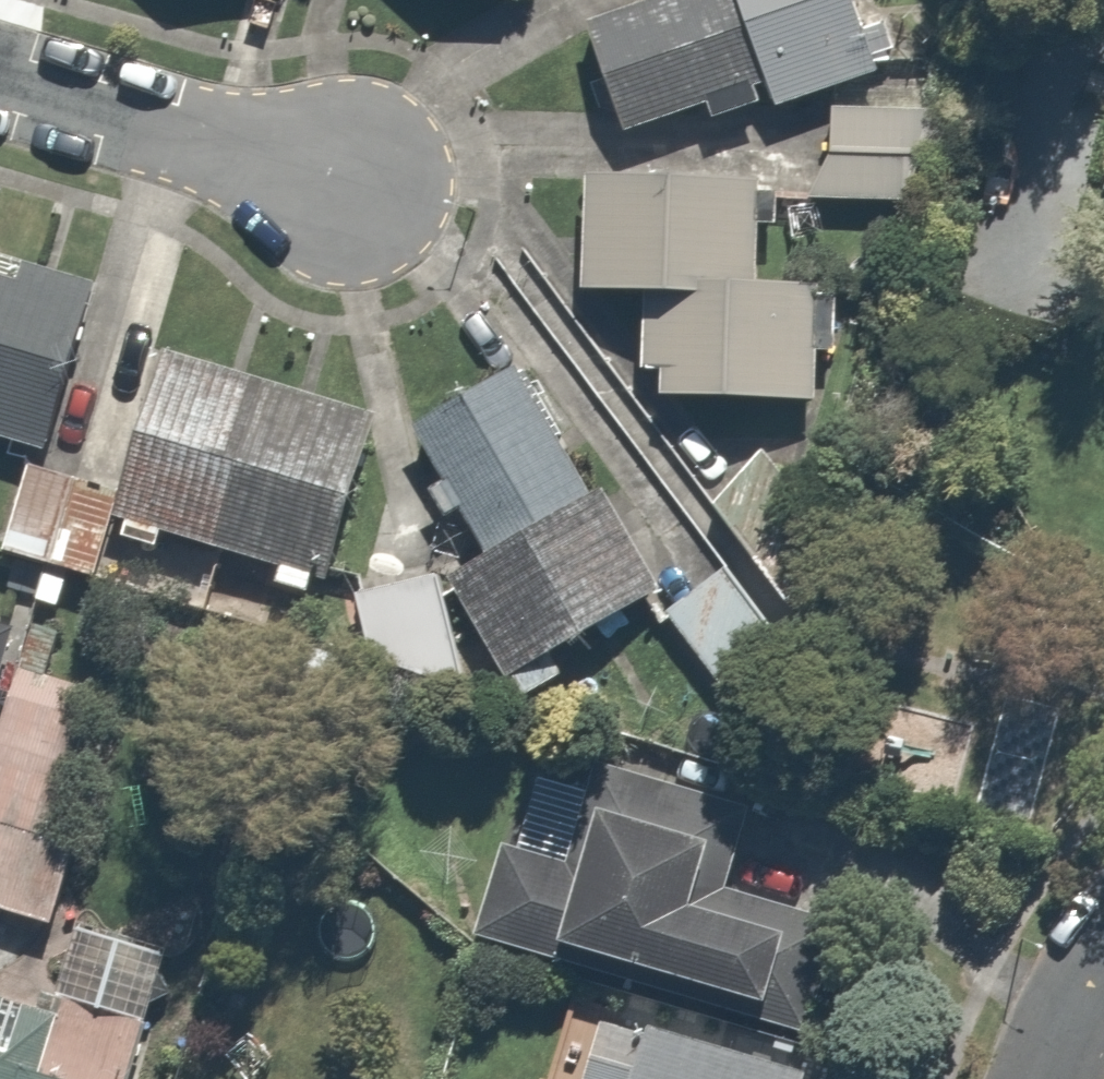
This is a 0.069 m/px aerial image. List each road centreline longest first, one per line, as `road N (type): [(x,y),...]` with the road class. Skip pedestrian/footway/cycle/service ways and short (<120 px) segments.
road 1 (residential): [(0,83),(347,175)]
road 2 (residential): [(1043,1078),(1080,973),(1103,937)]

